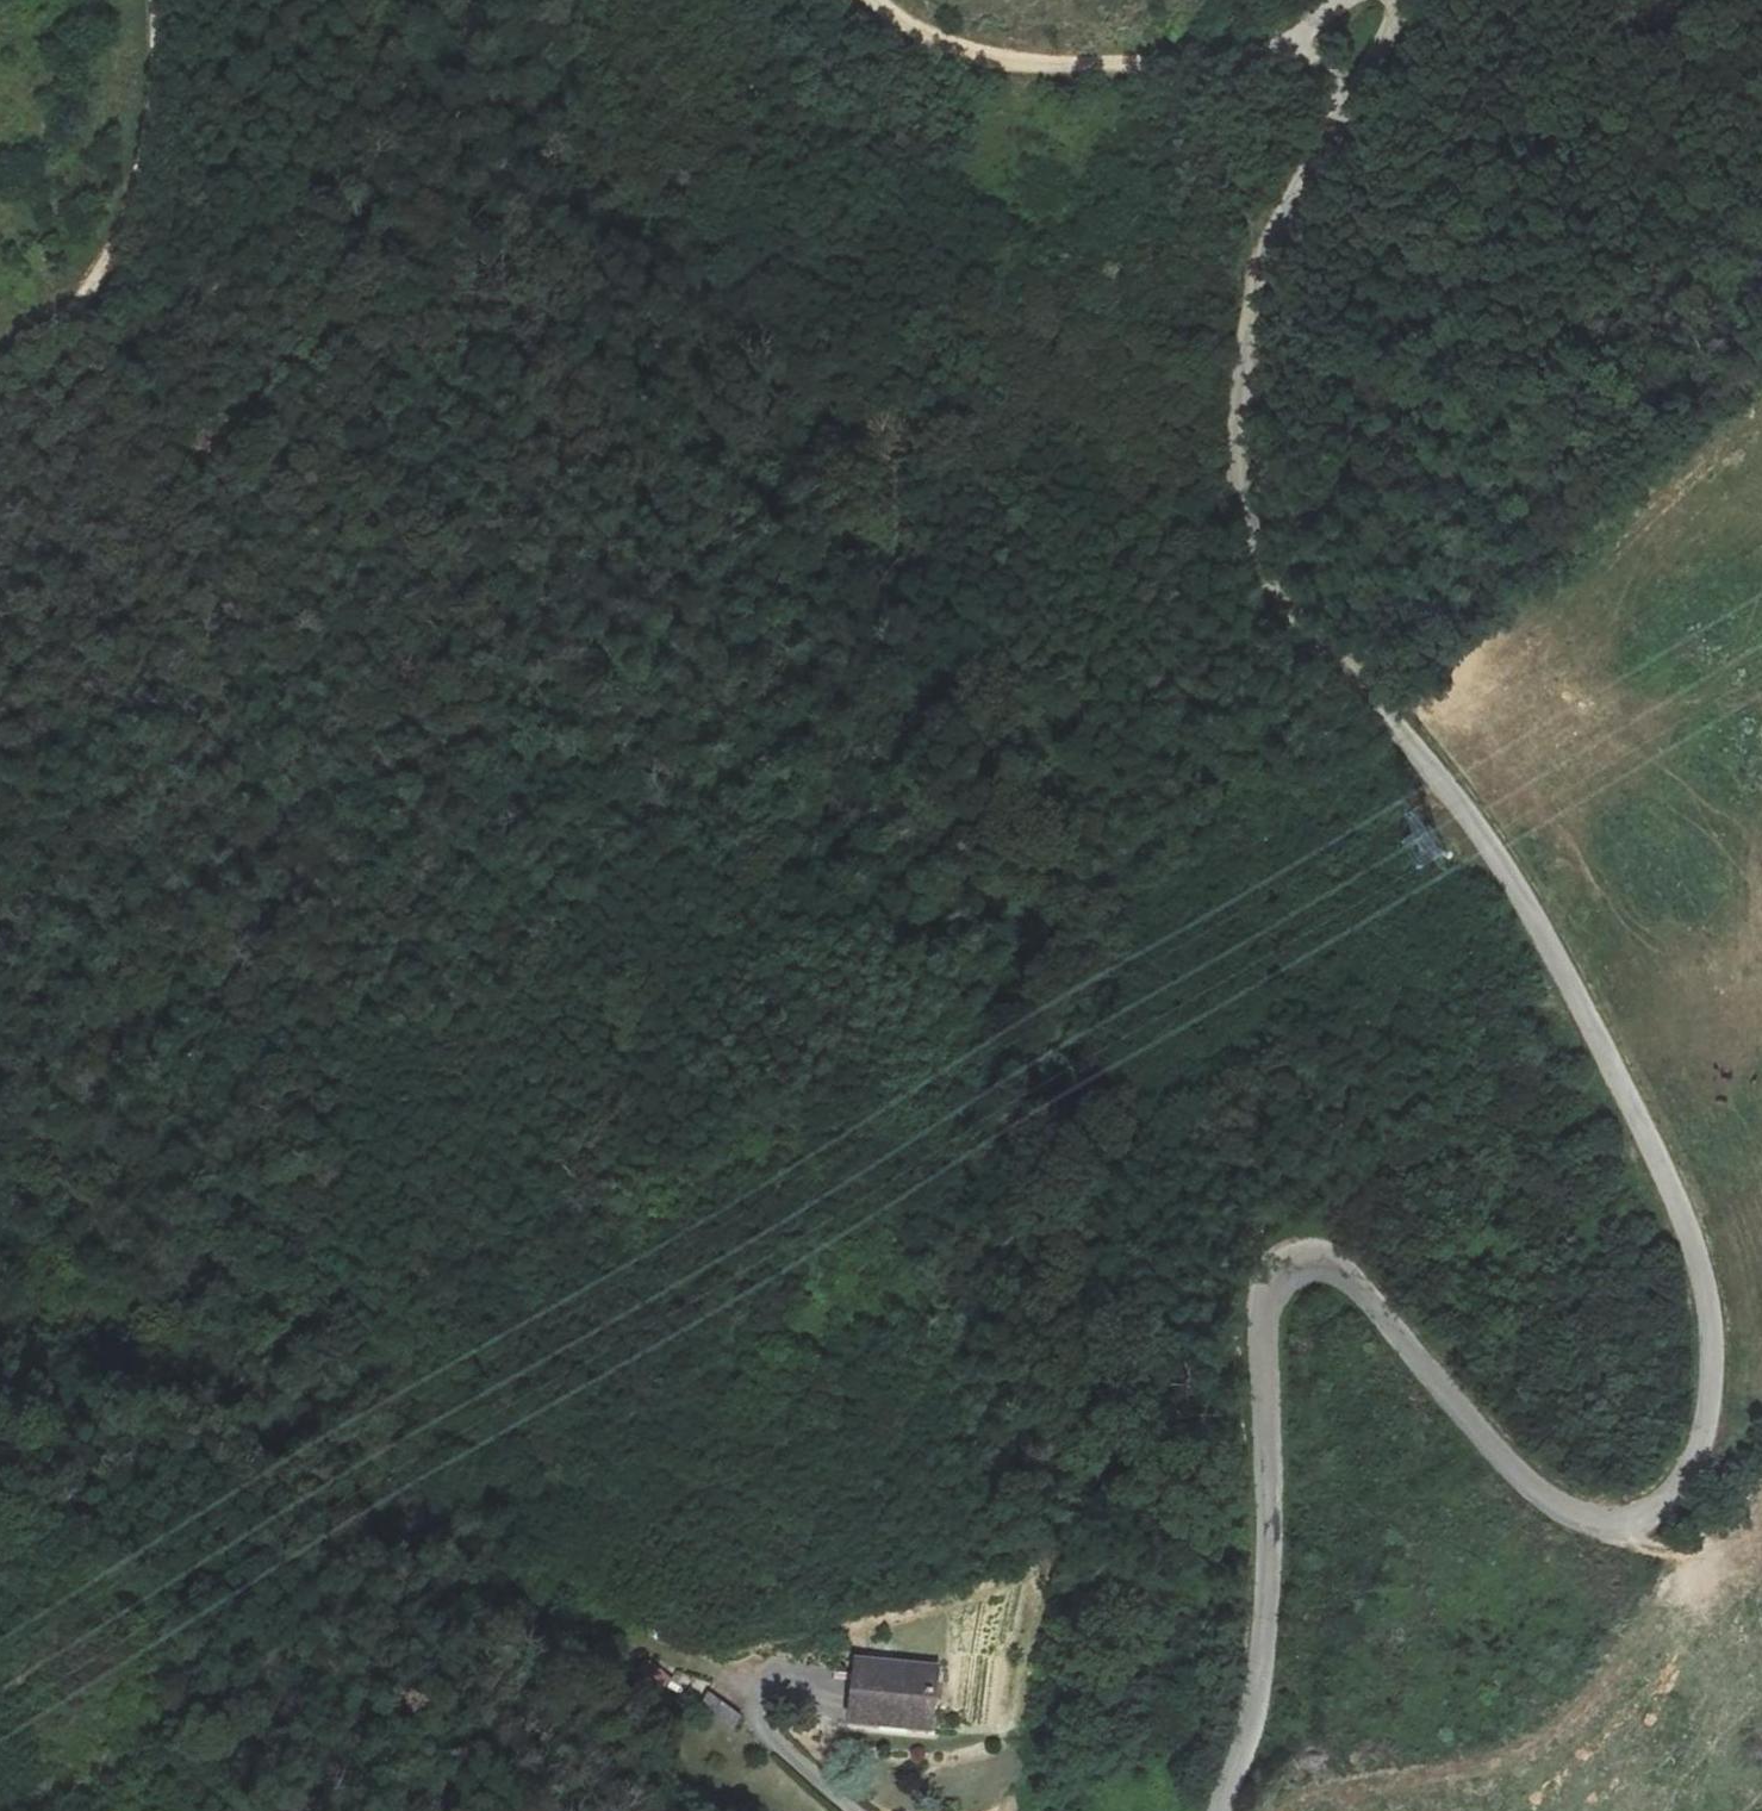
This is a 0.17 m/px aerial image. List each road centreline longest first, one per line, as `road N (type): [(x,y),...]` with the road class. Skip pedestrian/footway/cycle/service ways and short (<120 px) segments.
road 1 (unclassified): [(1218,1810),(1260,1679),(1269,1525),(1262,1311),(1275,1267),(1310,1254),(1349,1272),(1497,1456),(1563,1511),(1593,1519),(1641,1518),(1680,1489),(1703,1438),(1712,1379),(1706,1290),(1679,1202),(1567,974),(1486,838),(1268,568),(1239,470),(1241,384),(1259,271),(1399,0)]
road 2 (track): [(757,1704),(622,1635),(458,1447),(447,1404),(462,1352),(519,1259),(516,1197),(566,1117),(670,1034),(672,990)]
road 3 (track): [(873,0),(934,37),(1053,65),(1298,43)]
road 4 (track): [(0,370),(56,330),(101,276),(141,181),(158,0)]

